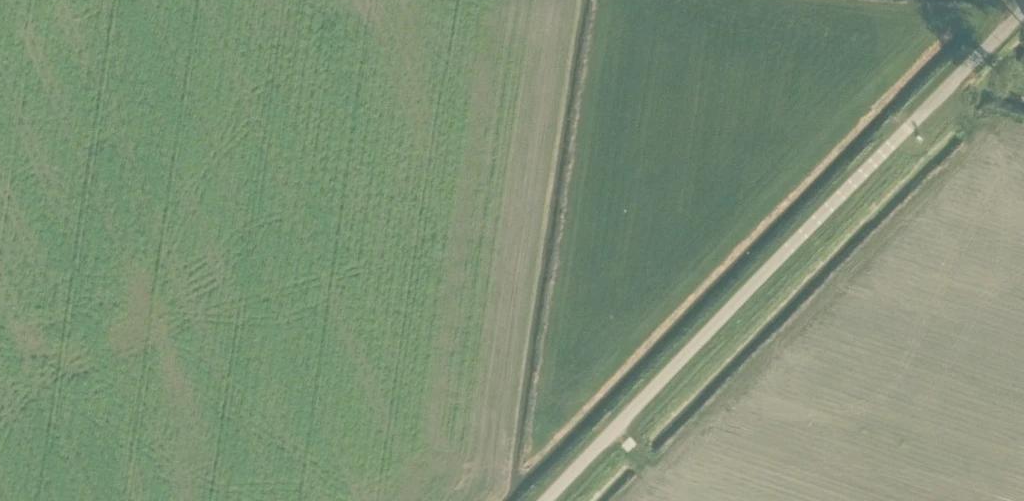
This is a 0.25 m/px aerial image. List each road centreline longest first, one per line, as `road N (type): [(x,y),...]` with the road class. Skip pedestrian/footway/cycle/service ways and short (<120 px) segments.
road 1 (unclassified): [(548,500),(1023,10)]

